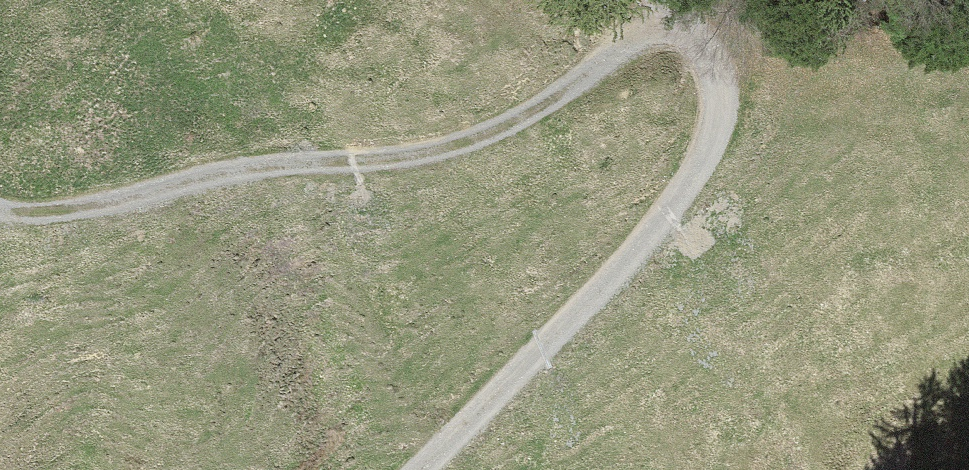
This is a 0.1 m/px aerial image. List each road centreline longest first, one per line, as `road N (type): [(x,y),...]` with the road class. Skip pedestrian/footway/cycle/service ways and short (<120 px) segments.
road 1 (track): [(684,15),(615,49),(493,135),(377,162),(254,168),(91,203),(0,203)]
road 2 (track): [(381,469),(716,137),(684,15)]

